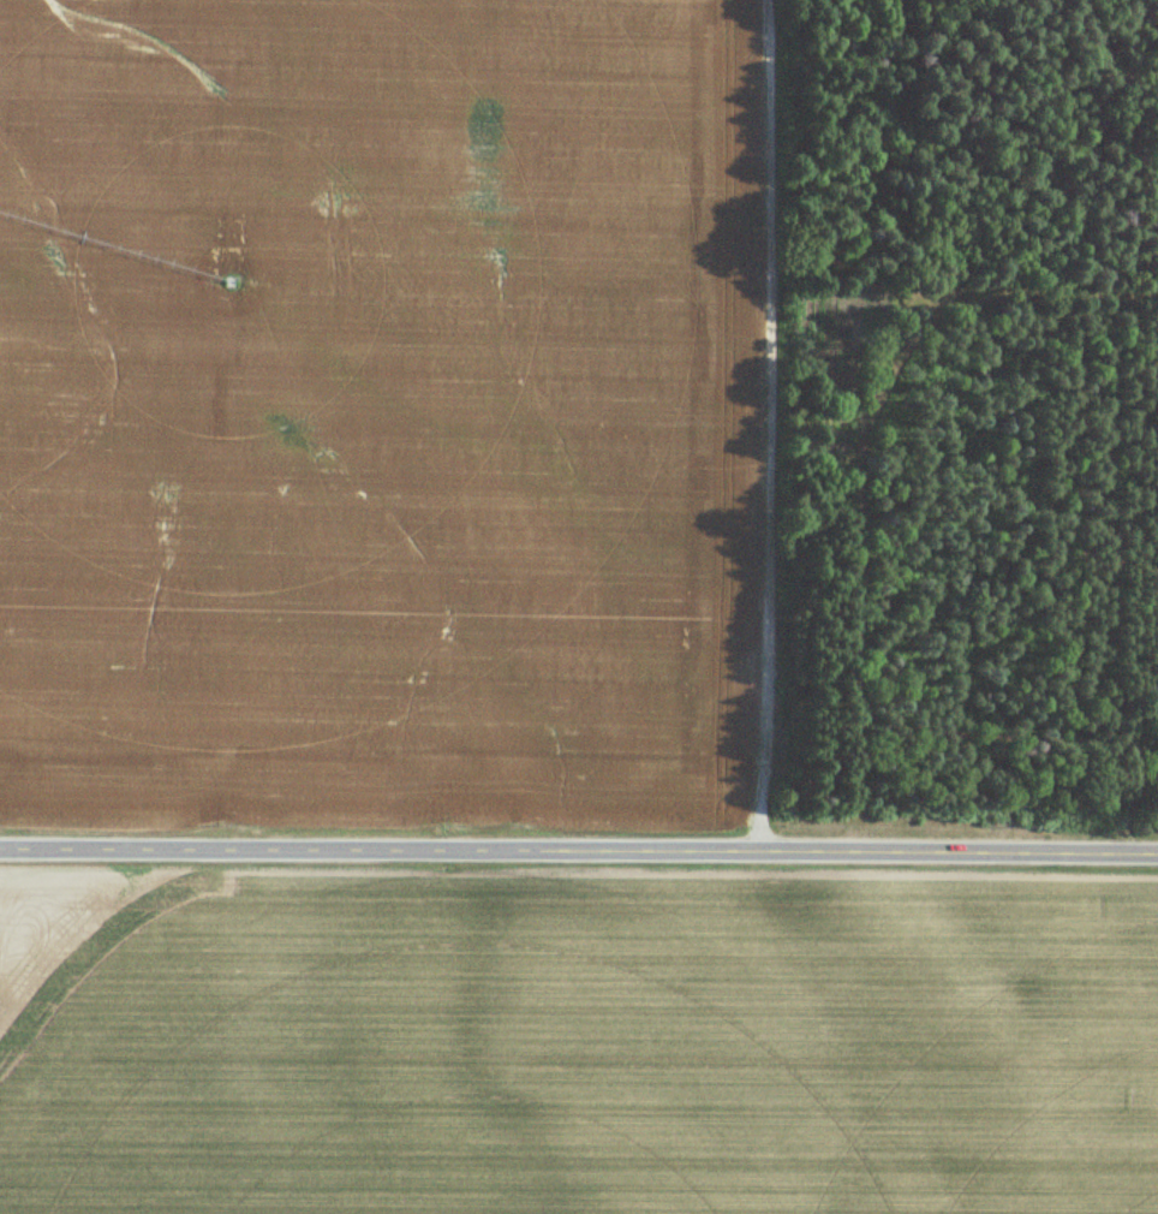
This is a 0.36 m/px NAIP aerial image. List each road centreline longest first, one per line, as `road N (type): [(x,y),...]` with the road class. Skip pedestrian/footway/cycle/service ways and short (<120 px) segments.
road 1 (tertiary): [(1157,855),(0,849)]

